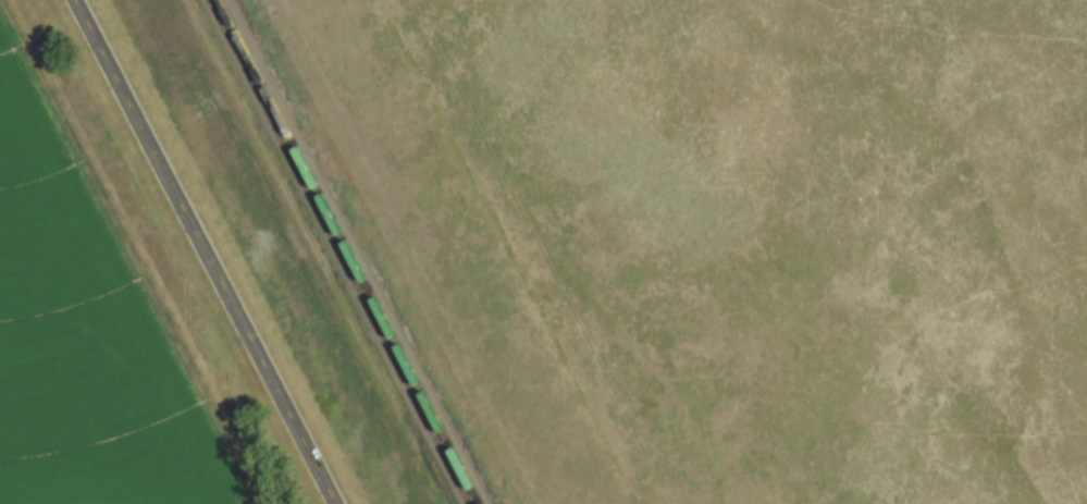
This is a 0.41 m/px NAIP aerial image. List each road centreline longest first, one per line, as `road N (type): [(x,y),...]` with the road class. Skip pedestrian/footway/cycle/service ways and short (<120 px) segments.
road 1 (primary): [(336,503),(76,0)]

